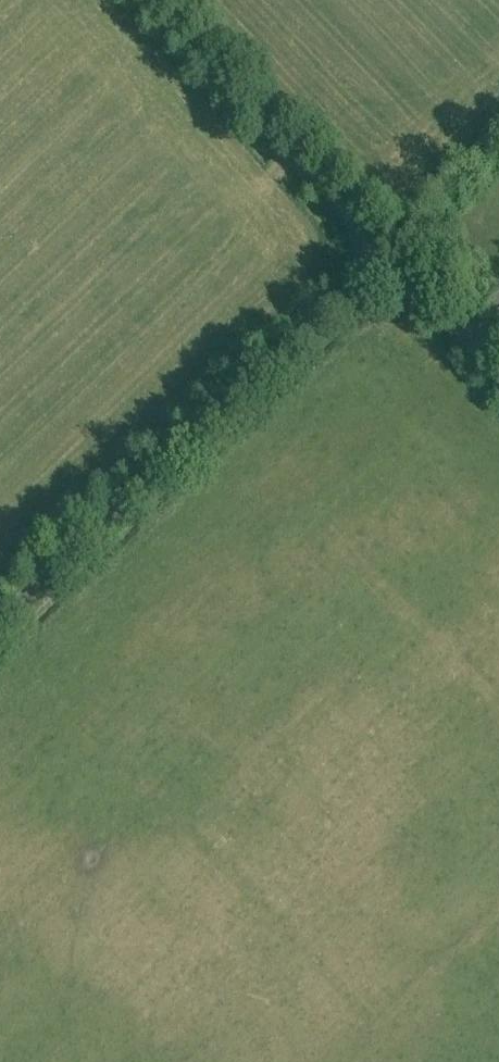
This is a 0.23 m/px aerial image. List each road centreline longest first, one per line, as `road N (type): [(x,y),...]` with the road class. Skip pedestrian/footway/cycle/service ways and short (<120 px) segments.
road 1 (unclassified): [(0,612),(371,264)]
road 2 (unclassified): [(371,264),(128,0)]
road 3 (unclassified): [(498,397),(371,264)]

